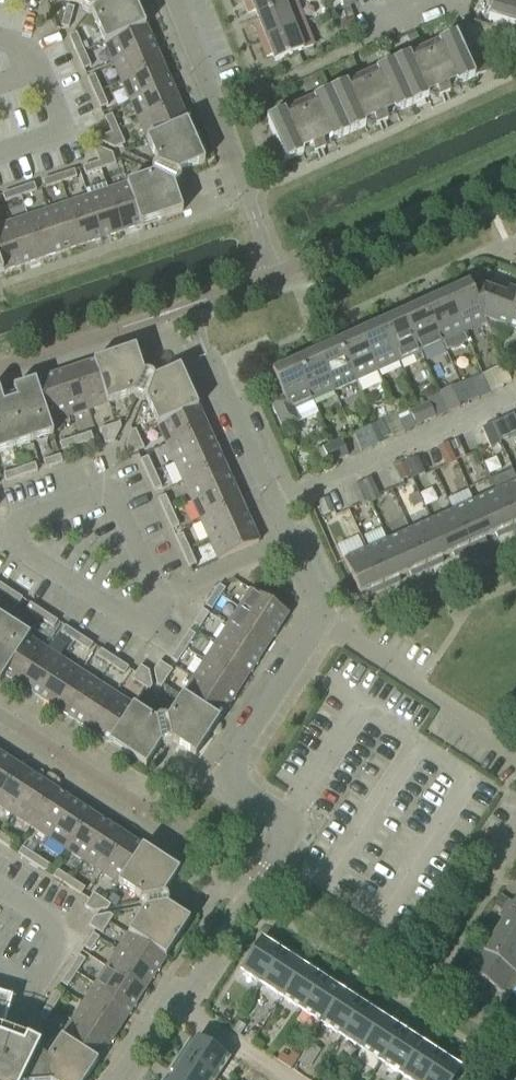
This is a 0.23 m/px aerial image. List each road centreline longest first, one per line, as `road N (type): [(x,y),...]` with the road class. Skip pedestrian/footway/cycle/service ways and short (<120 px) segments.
road 1 (residential): [(173,1001),(196,982),(296,825),(222,777),(321,624)]
road 2 (residential): [(321,624),(326,615),(218,373)]
road 3 (residential): [(515,749),(321,624)]
road 4 (residential): [(248,199),(173,0)]

